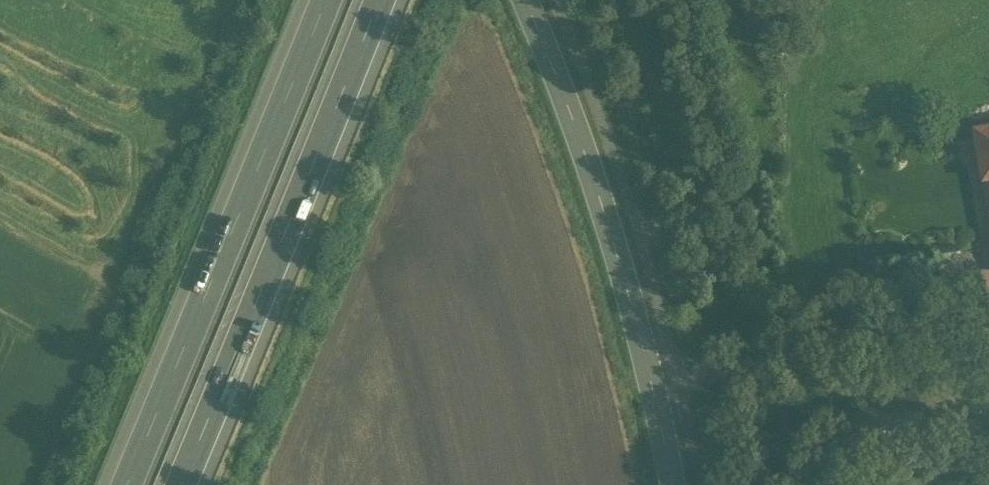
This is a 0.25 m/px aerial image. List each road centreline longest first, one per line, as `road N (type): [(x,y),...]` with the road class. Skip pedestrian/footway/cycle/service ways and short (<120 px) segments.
road 1 (motorway): [(180,484),(382,0)]
road 2 (motorway): [(323,0),(127,484)]
road 3 (secondary): [(672,484),(600,201),(525,0)]

